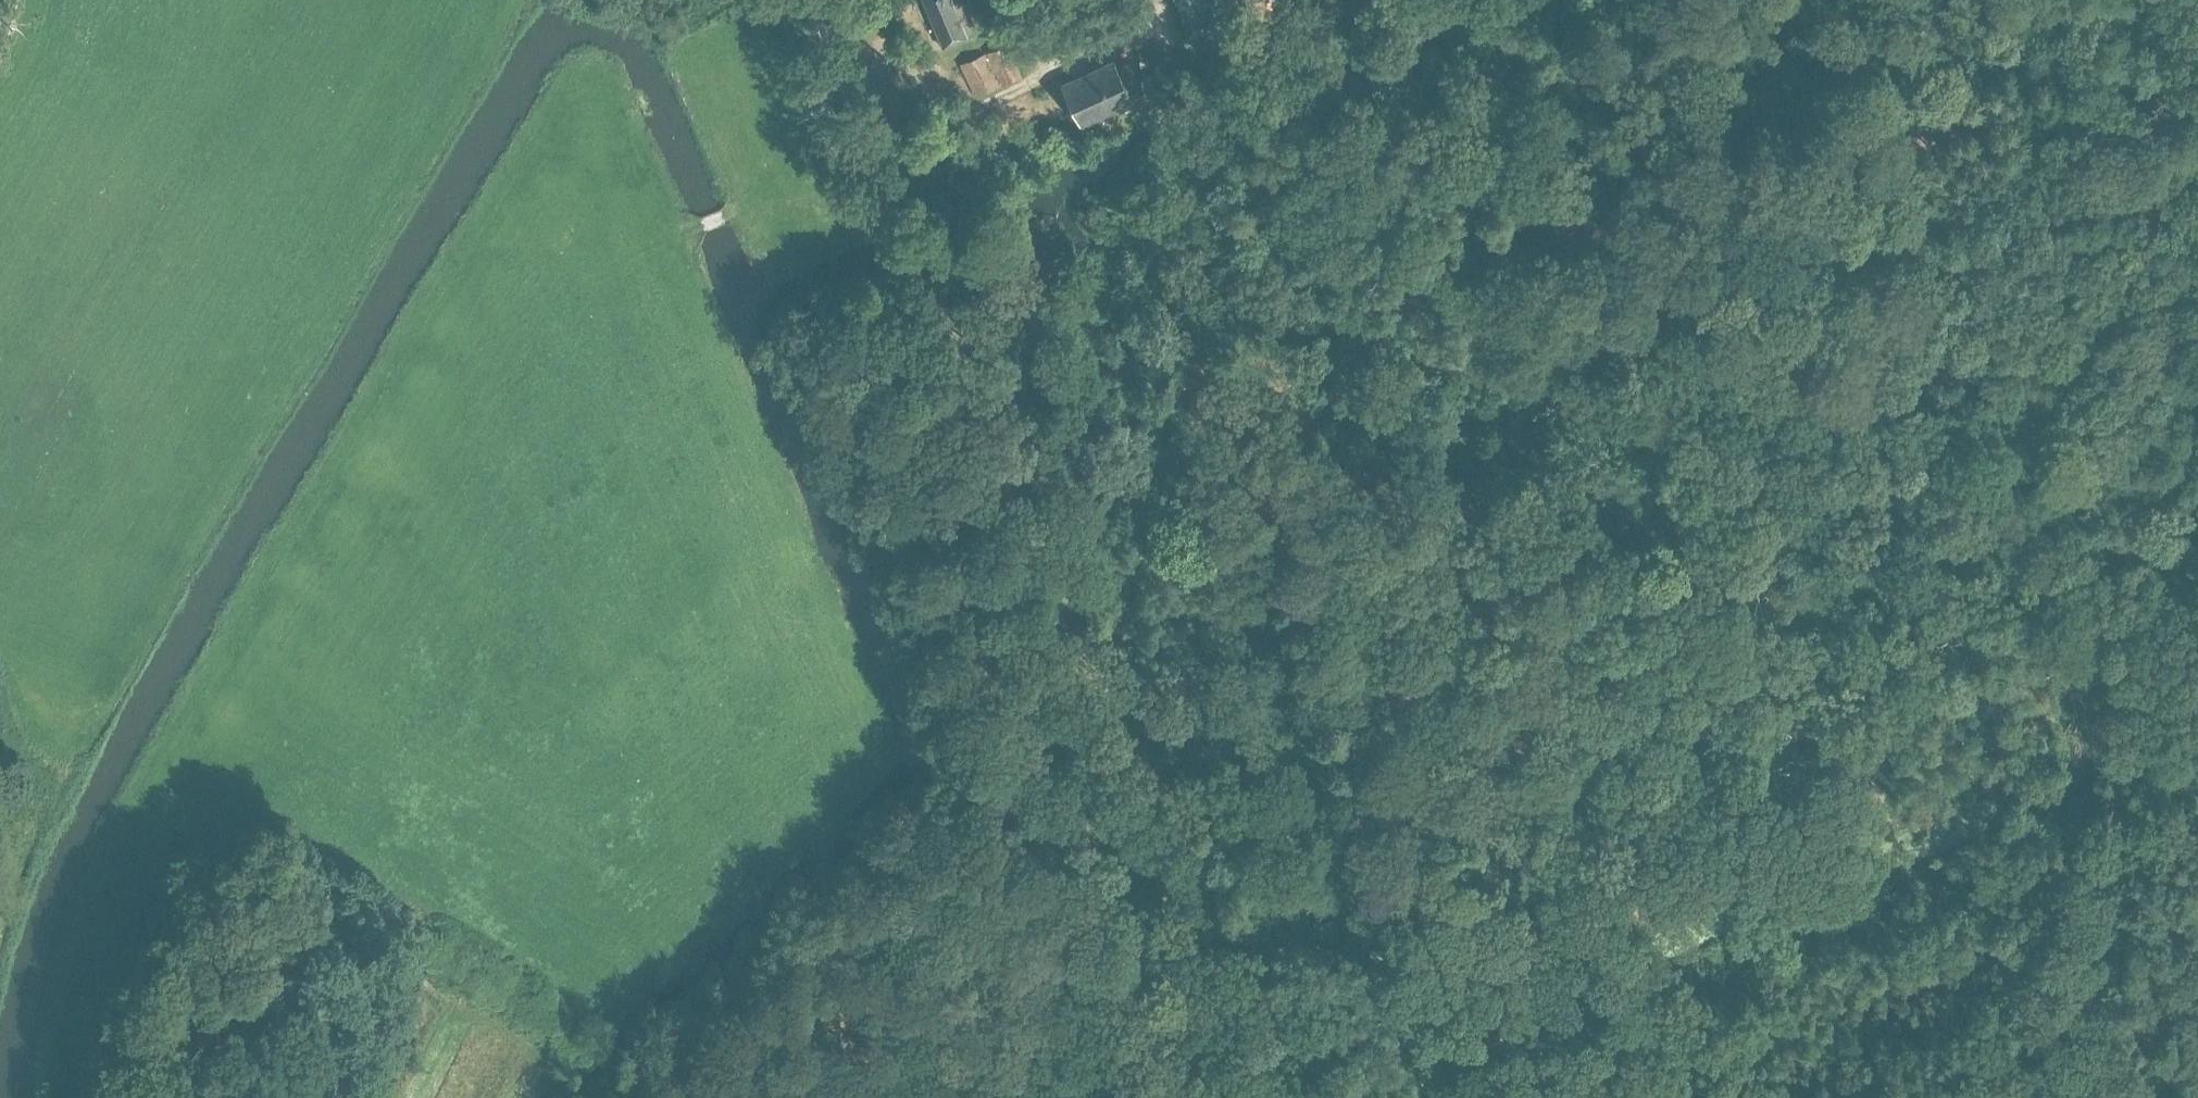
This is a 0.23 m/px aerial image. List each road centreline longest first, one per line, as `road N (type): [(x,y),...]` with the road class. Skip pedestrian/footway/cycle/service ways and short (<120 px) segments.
road 1 (residential): [(1273,1097),(811,0)]
road 2 (track): [(878,155),(1037,85),(1151,13),(1153,0)]

